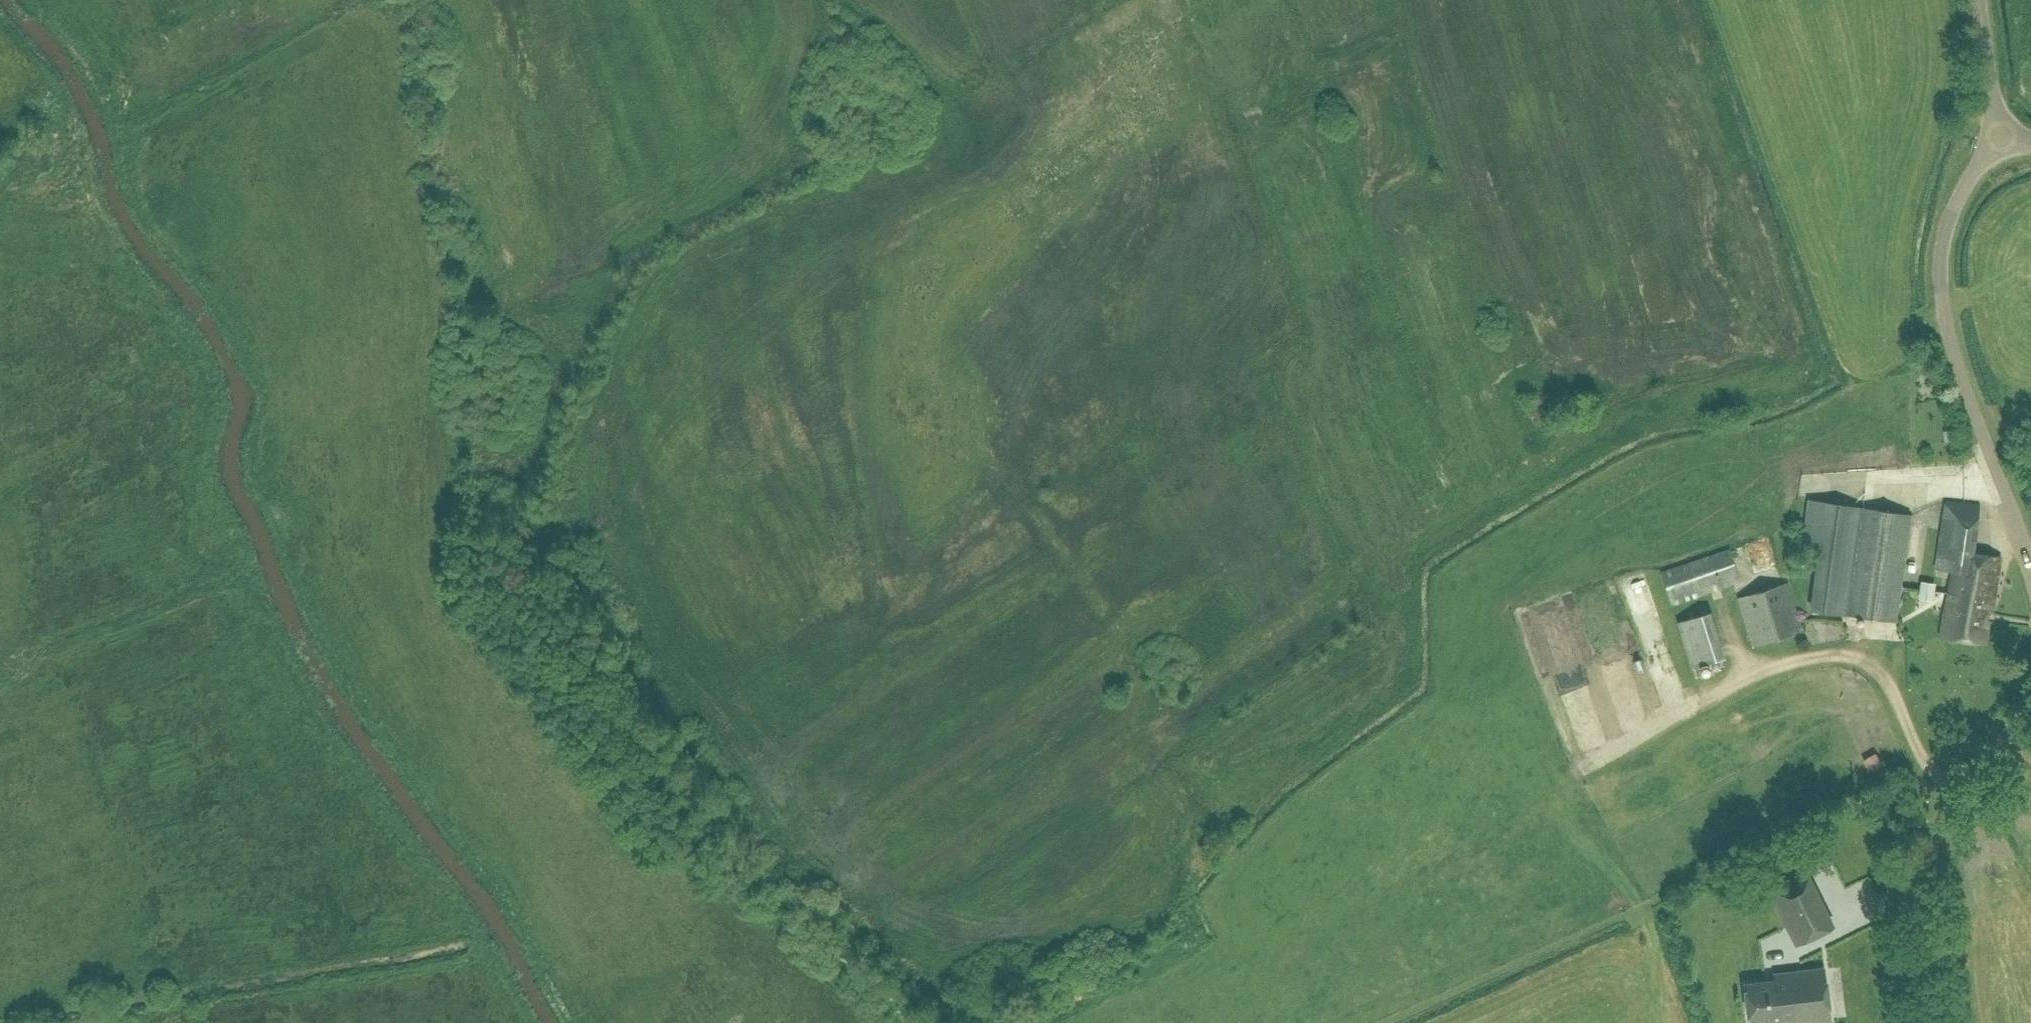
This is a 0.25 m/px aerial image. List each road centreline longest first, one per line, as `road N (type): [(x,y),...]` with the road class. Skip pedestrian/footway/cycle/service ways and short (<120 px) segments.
road 1 (unclassified): [(2030,566),(1952,346),(1940,279),(1943,231),(1998,141)]
road 2 (unclassified): [(1931,1022),(1919,920),(1923,870),(1950,808),(2030,688)]
road 3 (unclassified): [(1998,141),(1979,0)]

